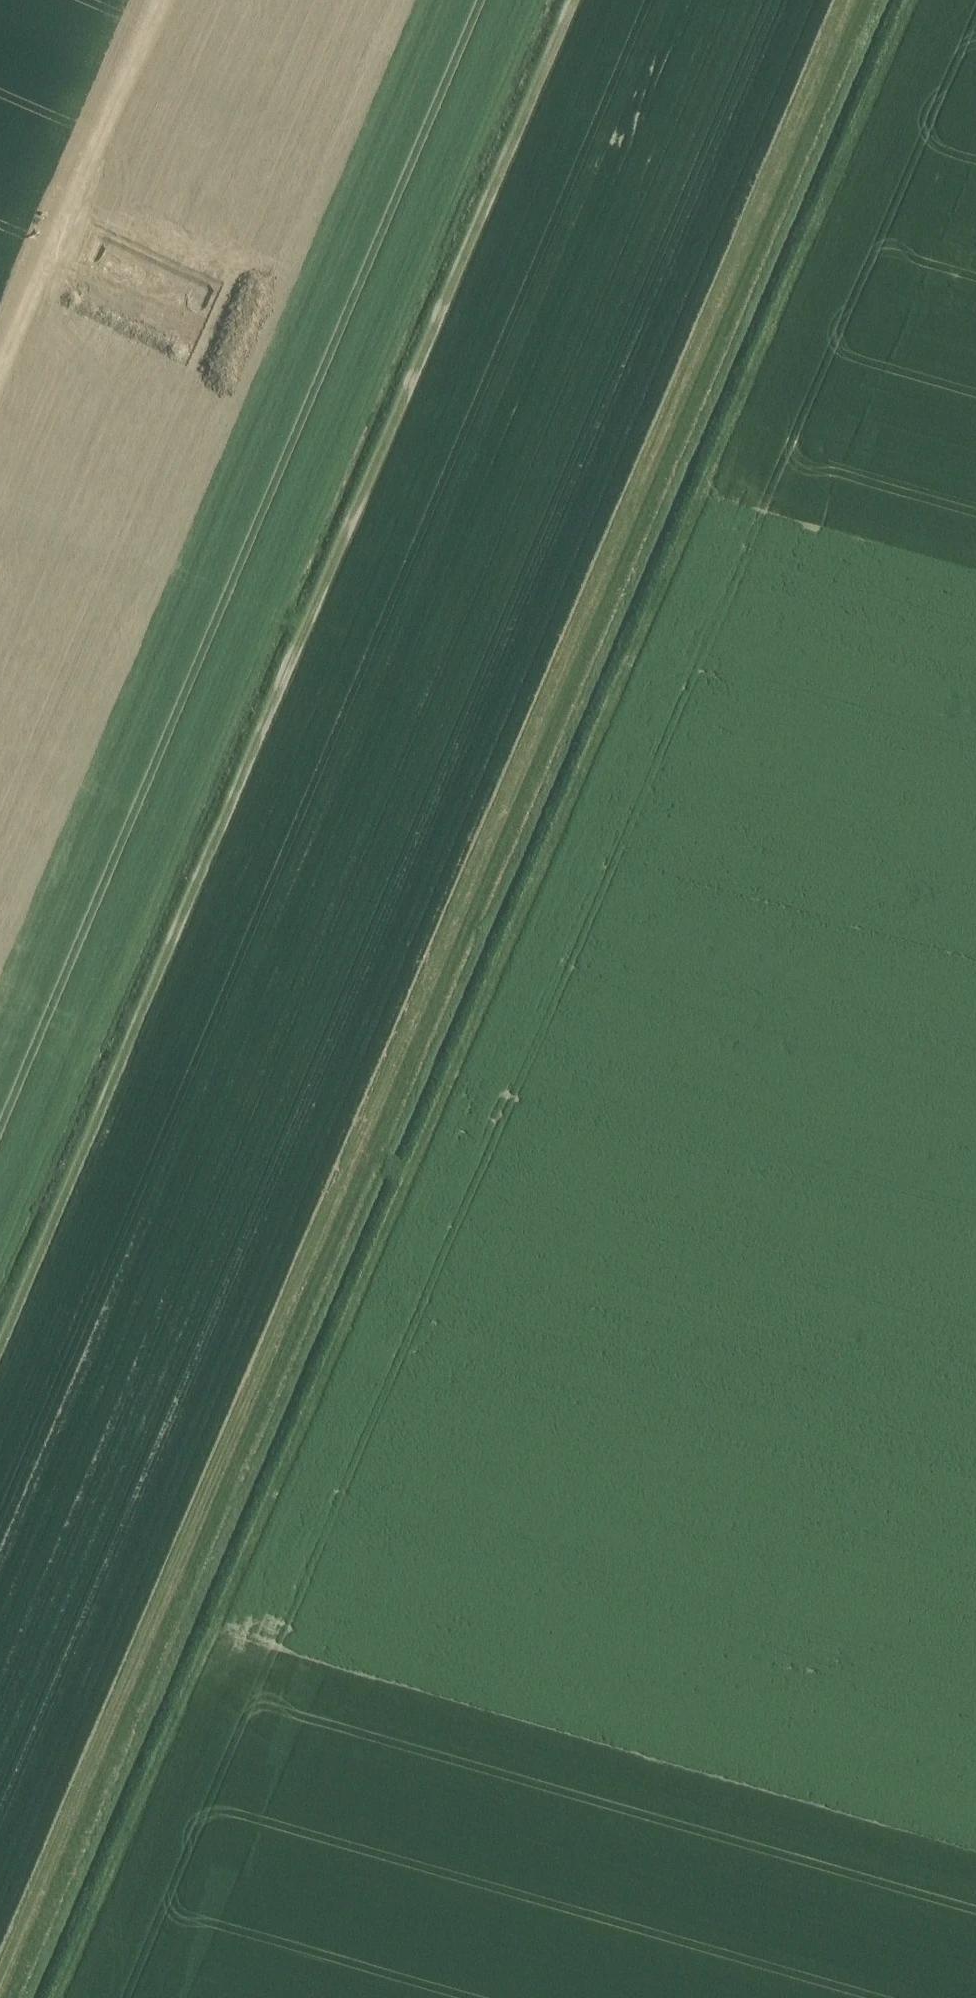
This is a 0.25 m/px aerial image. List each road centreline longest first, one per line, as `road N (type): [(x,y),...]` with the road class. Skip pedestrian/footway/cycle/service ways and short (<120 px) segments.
road 1 (track): [(583,0),(0,1367)]

